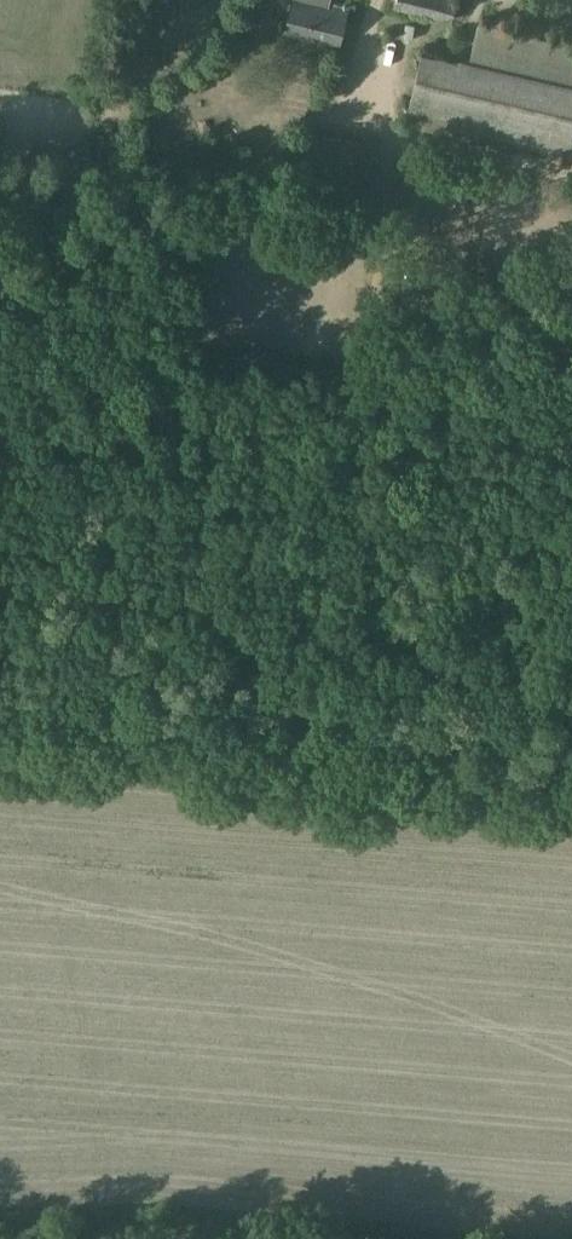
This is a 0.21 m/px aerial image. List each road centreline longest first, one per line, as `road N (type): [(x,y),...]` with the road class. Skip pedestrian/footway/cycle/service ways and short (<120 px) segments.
road 1 (track): [(571,509),(0,464)]

